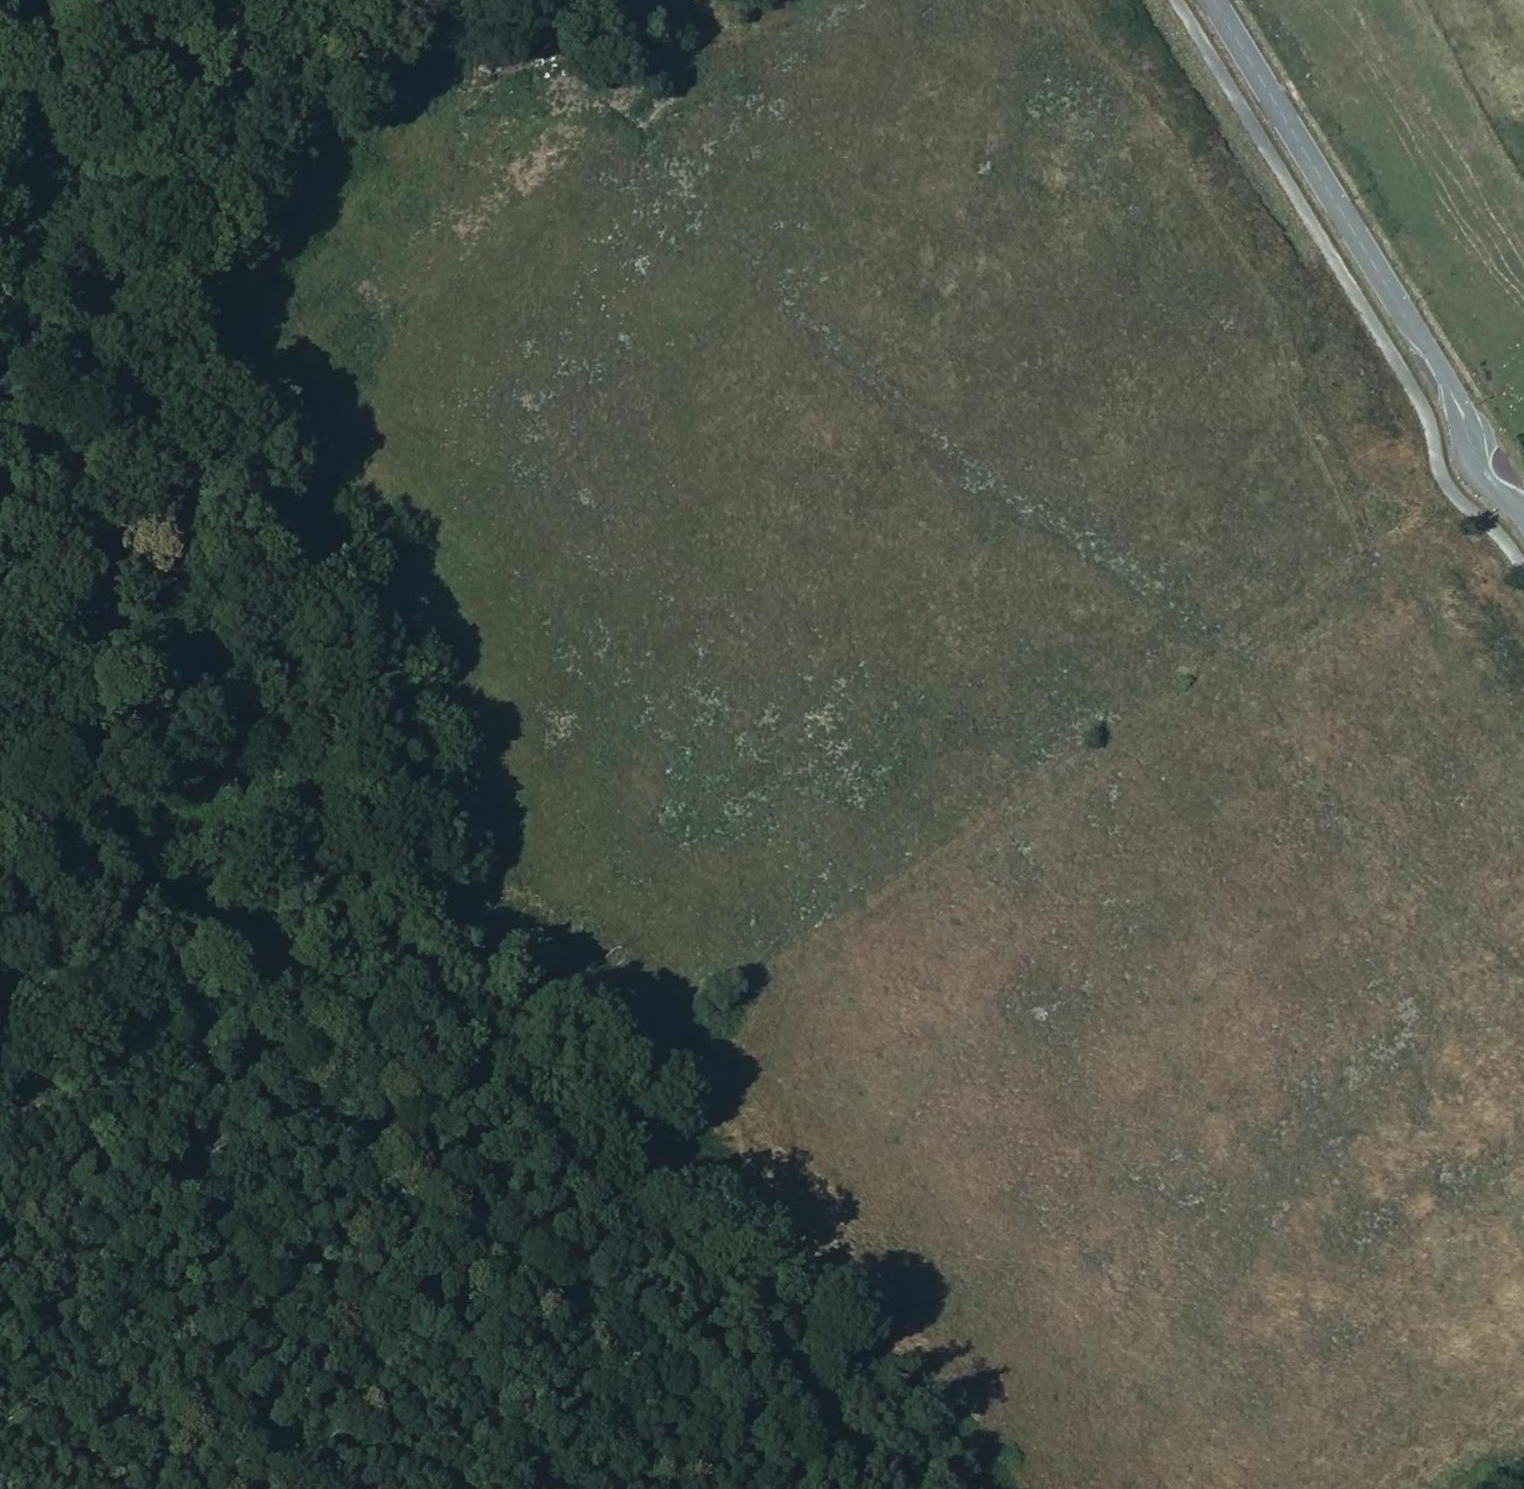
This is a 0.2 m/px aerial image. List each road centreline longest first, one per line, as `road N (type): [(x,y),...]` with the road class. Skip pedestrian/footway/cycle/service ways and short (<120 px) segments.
road 1 (unclassified): [(1212,0),(1456,402),(1491,483),(1523,522)]
road 2 (track): [(488,876),(371,947),(0,1126)]

